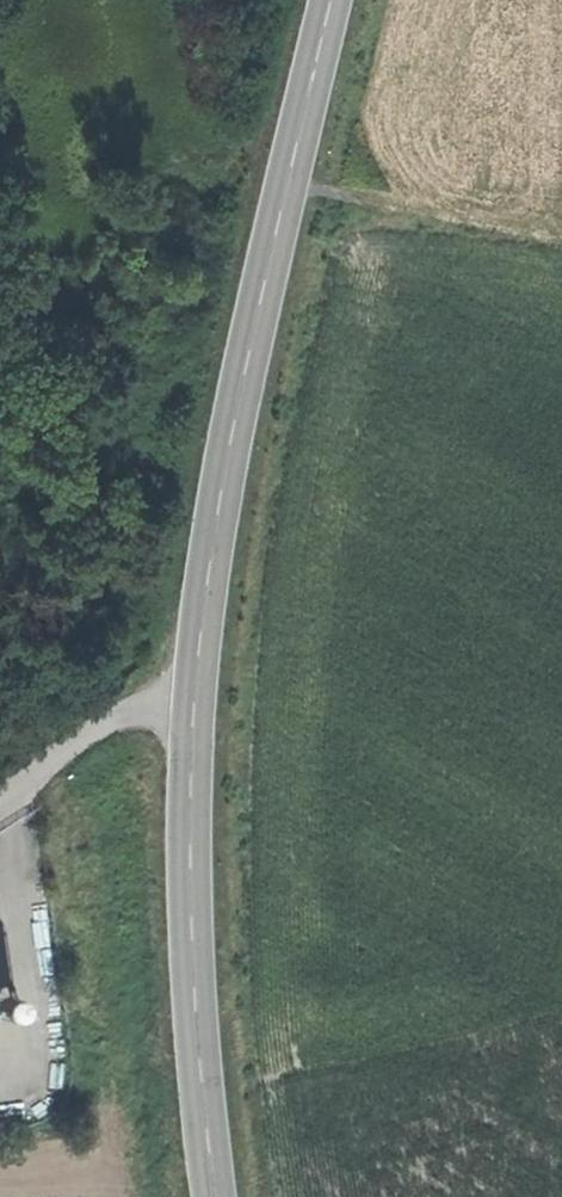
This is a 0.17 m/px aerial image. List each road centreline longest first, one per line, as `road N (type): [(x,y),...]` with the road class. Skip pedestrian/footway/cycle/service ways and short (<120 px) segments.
road 1 (tertiary): [(336,0),(258,324),(199,687)]
road 2 (tertiary): [(199,687),(198,974),(221,1196)]
road 3 (track): [(561,223),(291,188)]
road 4 (unclassified): [(199,687),(144,705),(0,804)]

